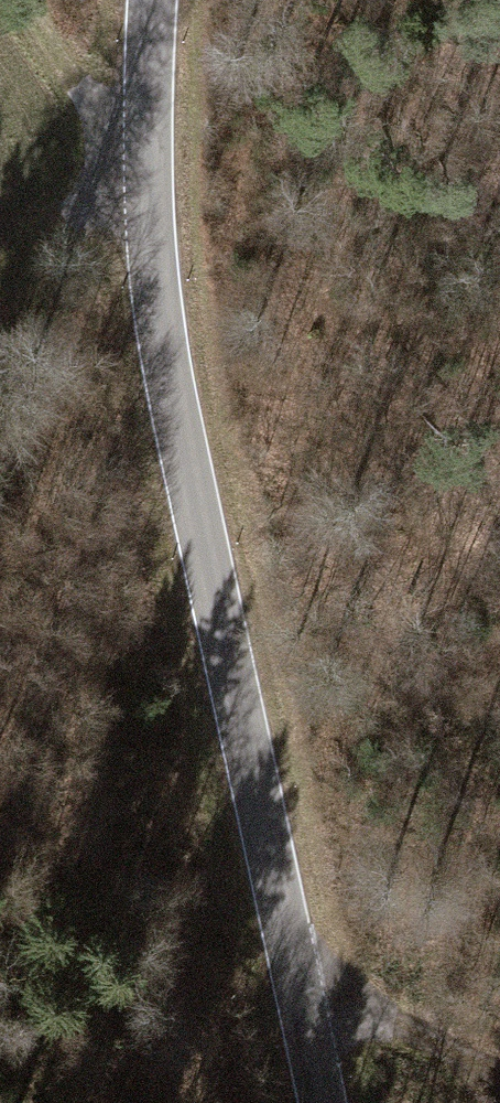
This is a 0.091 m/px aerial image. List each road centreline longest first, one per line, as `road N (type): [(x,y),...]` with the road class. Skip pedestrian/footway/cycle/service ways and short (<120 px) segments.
road 1 (tertiary): [(151,0),(146,172),(162,347),(327,1102)]
road 2 (track): [(499,1067),(373,1013),(307,1007)]
road 3 (track): [(146,172),(107,179),(0,288)]

